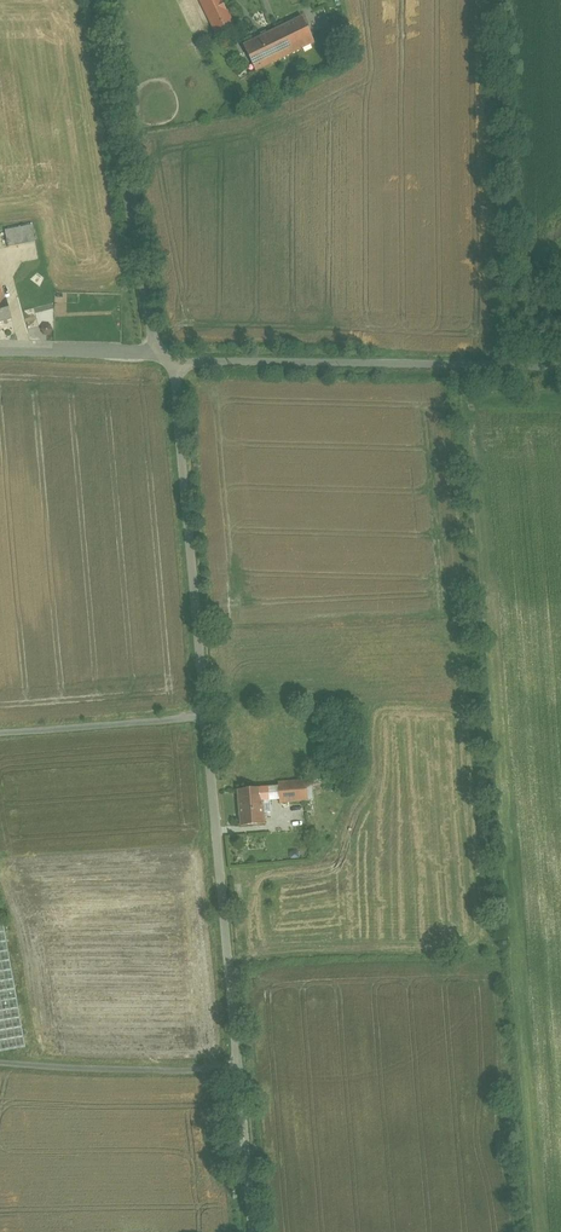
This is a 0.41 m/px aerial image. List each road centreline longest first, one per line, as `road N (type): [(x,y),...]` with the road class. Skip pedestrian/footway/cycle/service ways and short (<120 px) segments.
road 1 (unclassified): [(167,357),(177,386),(256,1231)]
road 2 (unclassified): [(560,367),(167,357)]
road 3 (unclassified): [(0,348),(167,357)]

